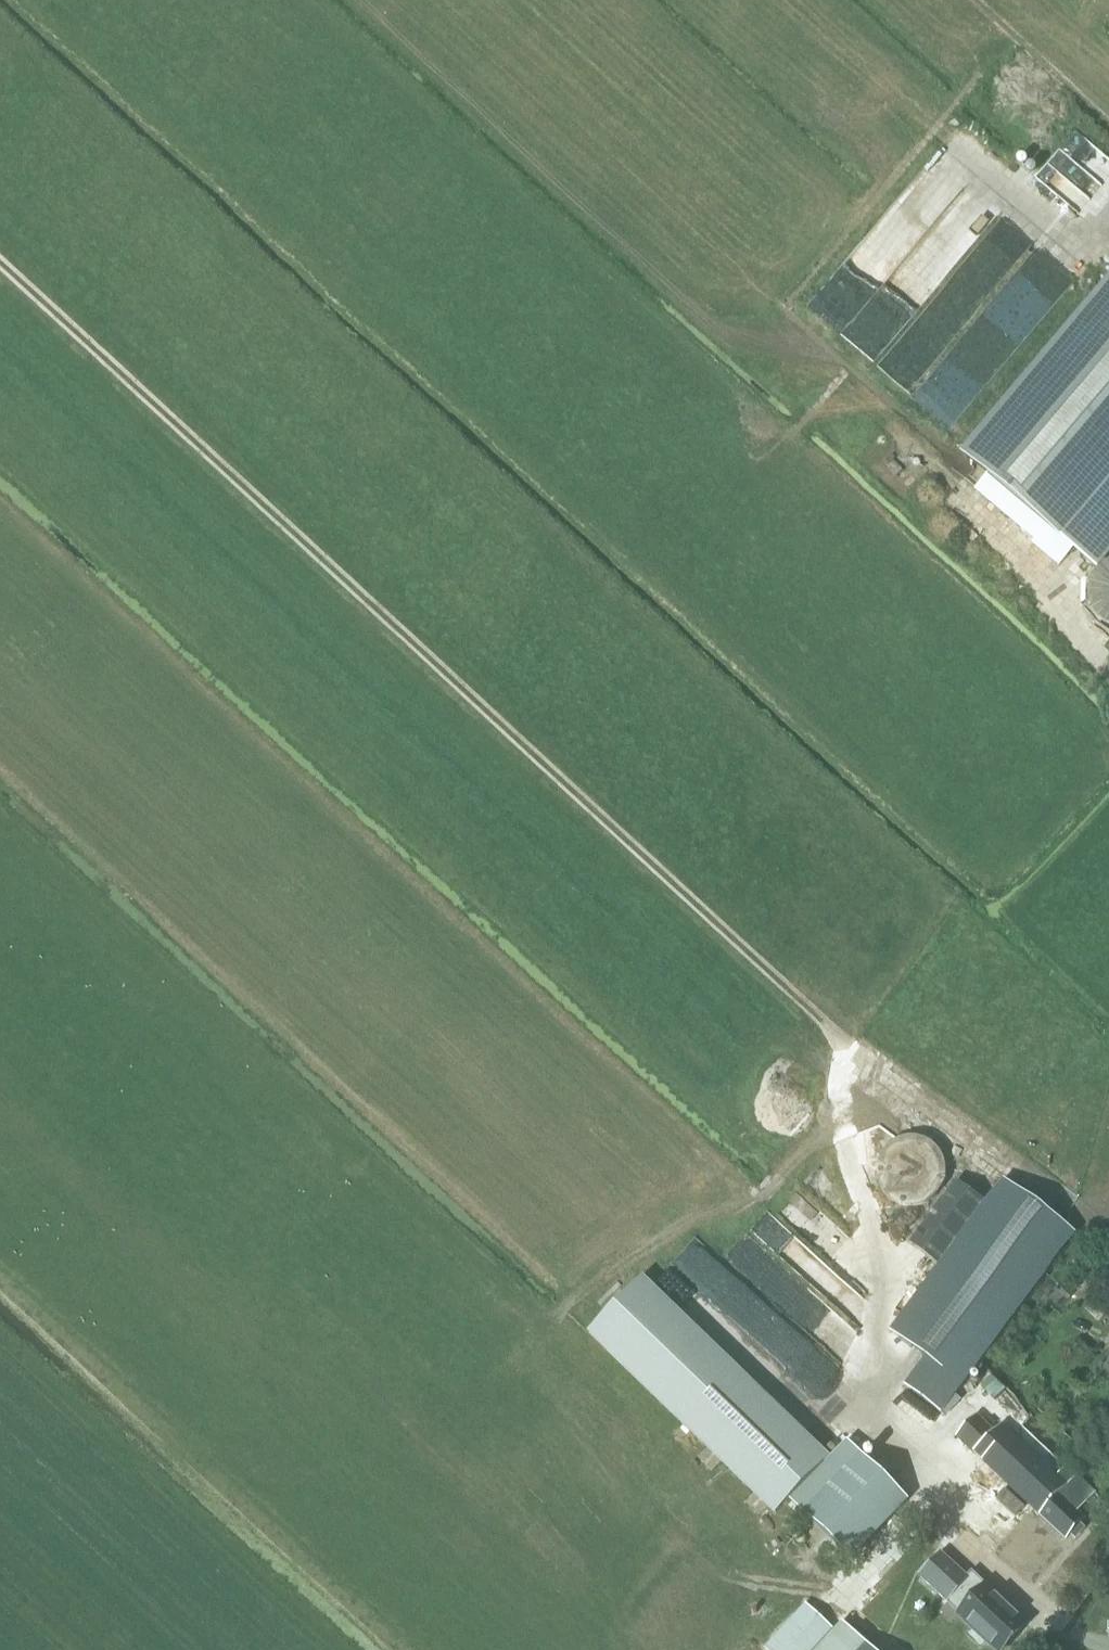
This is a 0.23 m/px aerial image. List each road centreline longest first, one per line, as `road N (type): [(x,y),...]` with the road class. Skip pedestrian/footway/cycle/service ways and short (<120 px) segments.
road 1 (track): [(902,1438),(875,1416),(870,1375),(896,1272),(852,1143),(846,1056),(824,1023),(0,261)]

